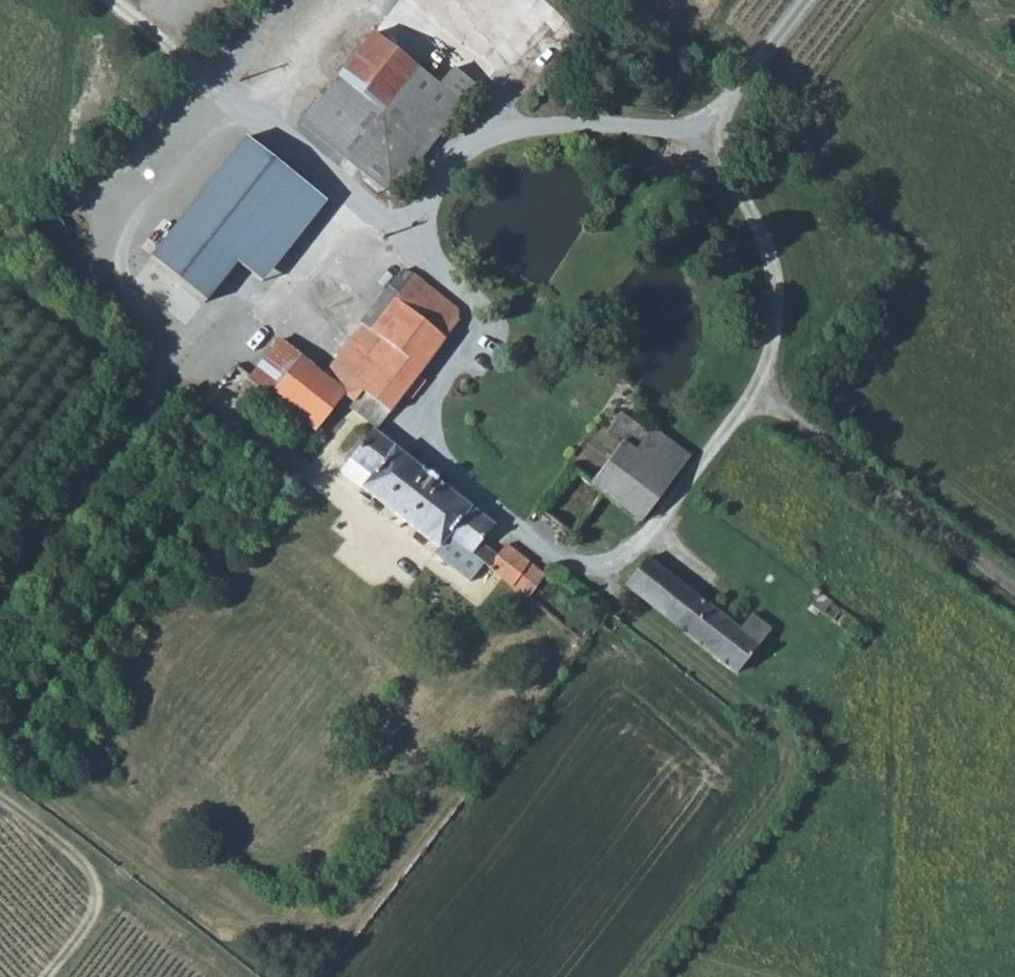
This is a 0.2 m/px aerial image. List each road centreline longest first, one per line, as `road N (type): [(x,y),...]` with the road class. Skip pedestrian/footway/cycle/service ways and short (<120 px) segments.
road 1 (residential): [(696,130),(511,129),(449,166),(431,205),(430,235),(436,268),(476,329),(429,397),(420,431),(474,495),(541,548),(594,565),(637,546),(757,394)]
road 2 (track): [(609,561),(611,589),(778,732),(788,766),(769,806),(637,976)]
road 3 (track): [(1014,593),(757,394)]
road 4 (residential): [(757,394),(774,345),(776,274),(751,206),(696,130)]
road 5 (unclassified): [(0,589),(164,373)]
road 6 (unclassified): [(46,976),(98,910),(95,875),(0,797)]
road 7 (unclassified): [(696,130),(732,100),(809,0)]

